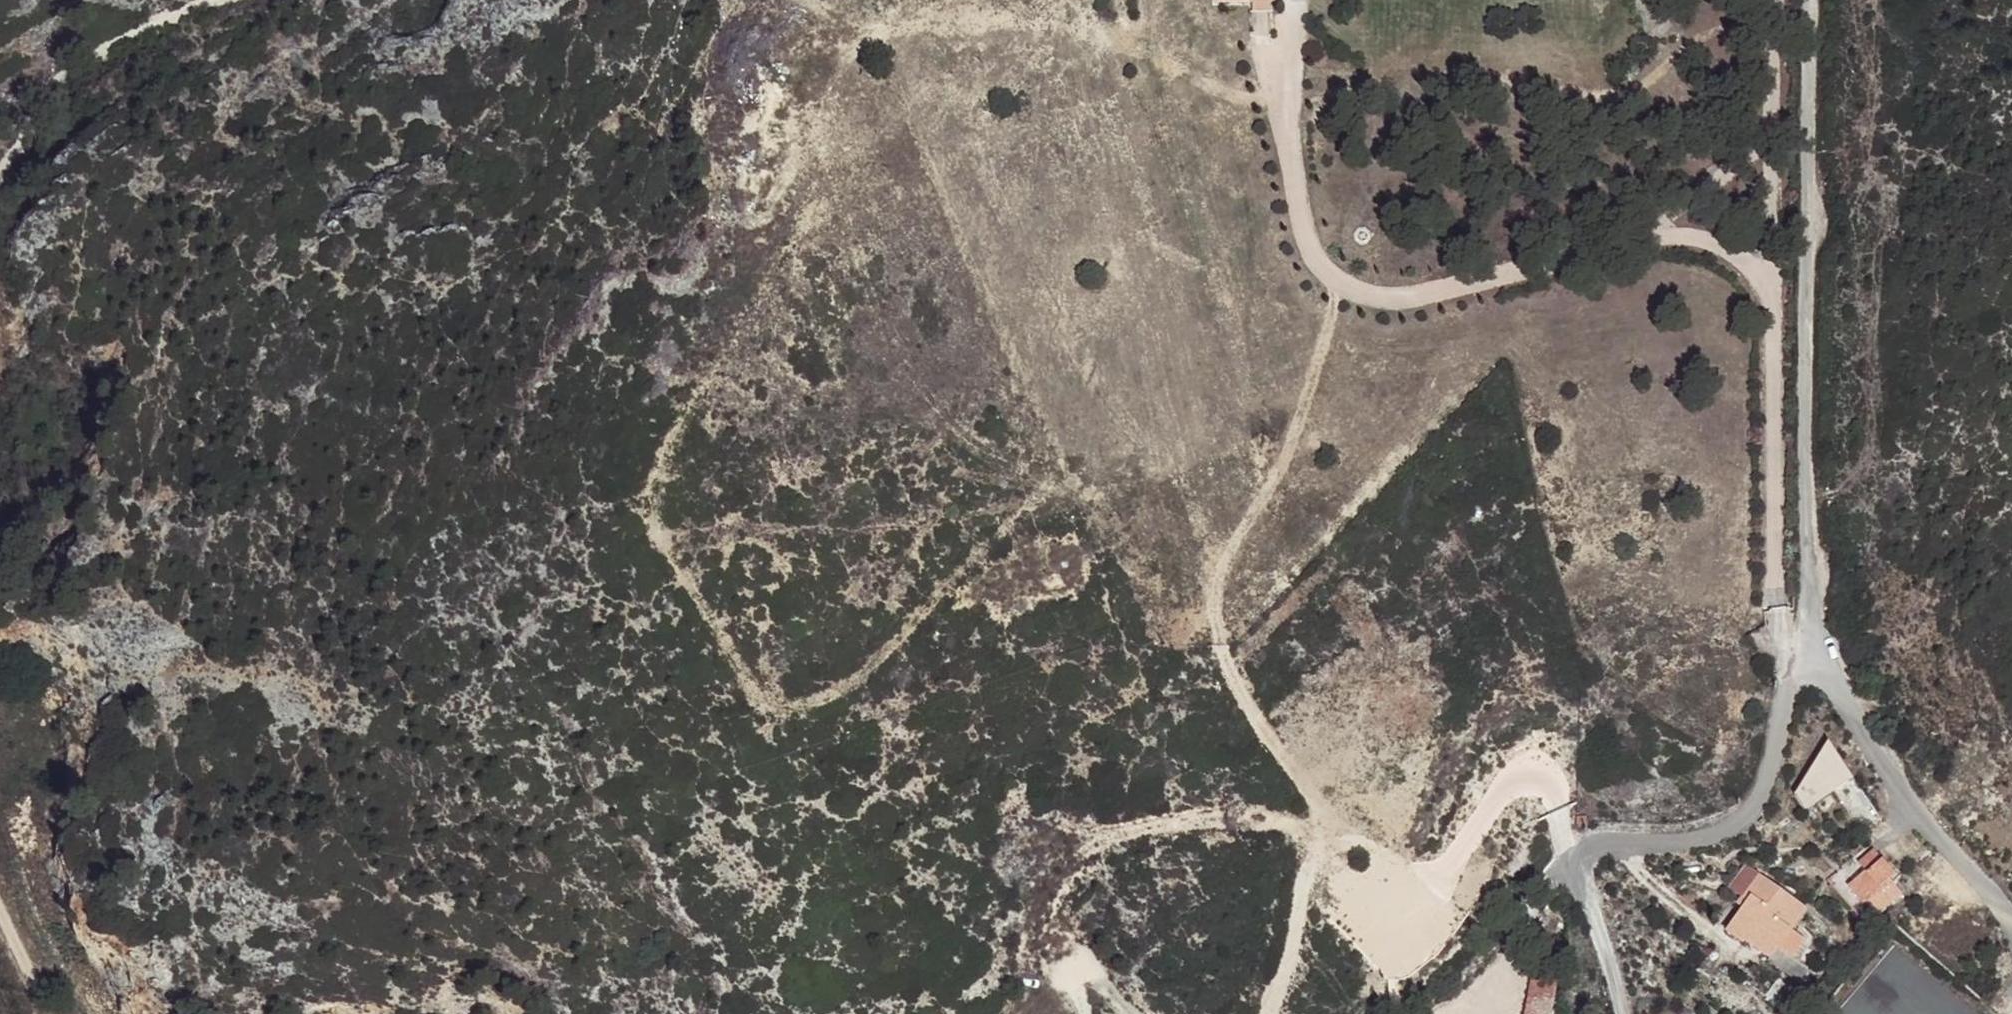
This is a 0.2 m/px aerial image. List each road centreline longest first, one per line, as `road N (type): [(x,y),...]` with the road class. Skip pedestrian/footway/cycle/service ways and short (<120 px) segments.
road 1 (residential): [(1627,1013),(1576,873),(1590,849),(1616,836),(1718,822),(1748,806),(1765,781),(1787,675),(1803,661),(1820,669),(1907,817),(1949,850),(2003,909),(2011,930)]
road 2 (track): [(1803,661),(1817,0)]

